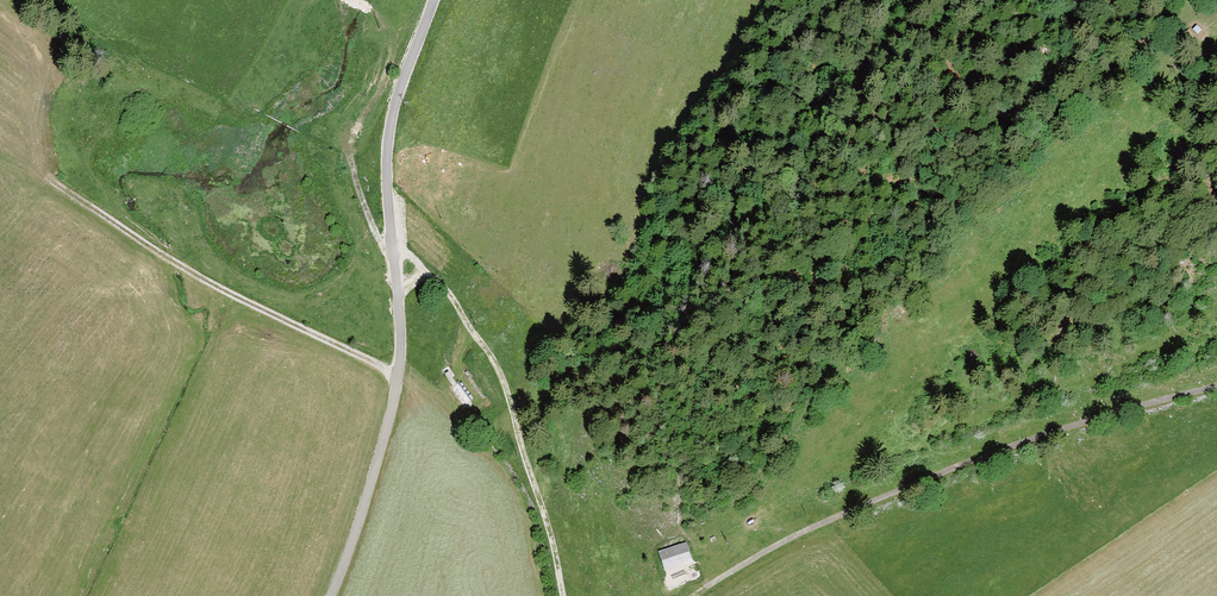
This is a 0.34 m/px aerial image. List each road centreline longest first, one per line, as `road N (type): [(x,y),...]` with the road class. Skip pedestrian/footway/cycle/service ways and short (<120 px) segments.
road 1 (track): [(727,576),(695,478),(697,442),(753,299),(822,199),(995,0)]
road 2 (unclassified): [(328,595),(395,392),(400,324),(389,115),(433,0)]
road 3 (track): [(395,392),(385,369),(207,282),(50,181),(41,61),(1,0)]
road 4 (track): [(694,595),(766,552),(1216,386)]
road 5 (track): [(392,243),(441,289),(507,385),(552,533),(561,595)]
road 6 (track): [(350,0),(387,18),(387,64),(355,128),(351,170),(374,236),(393,254)]

